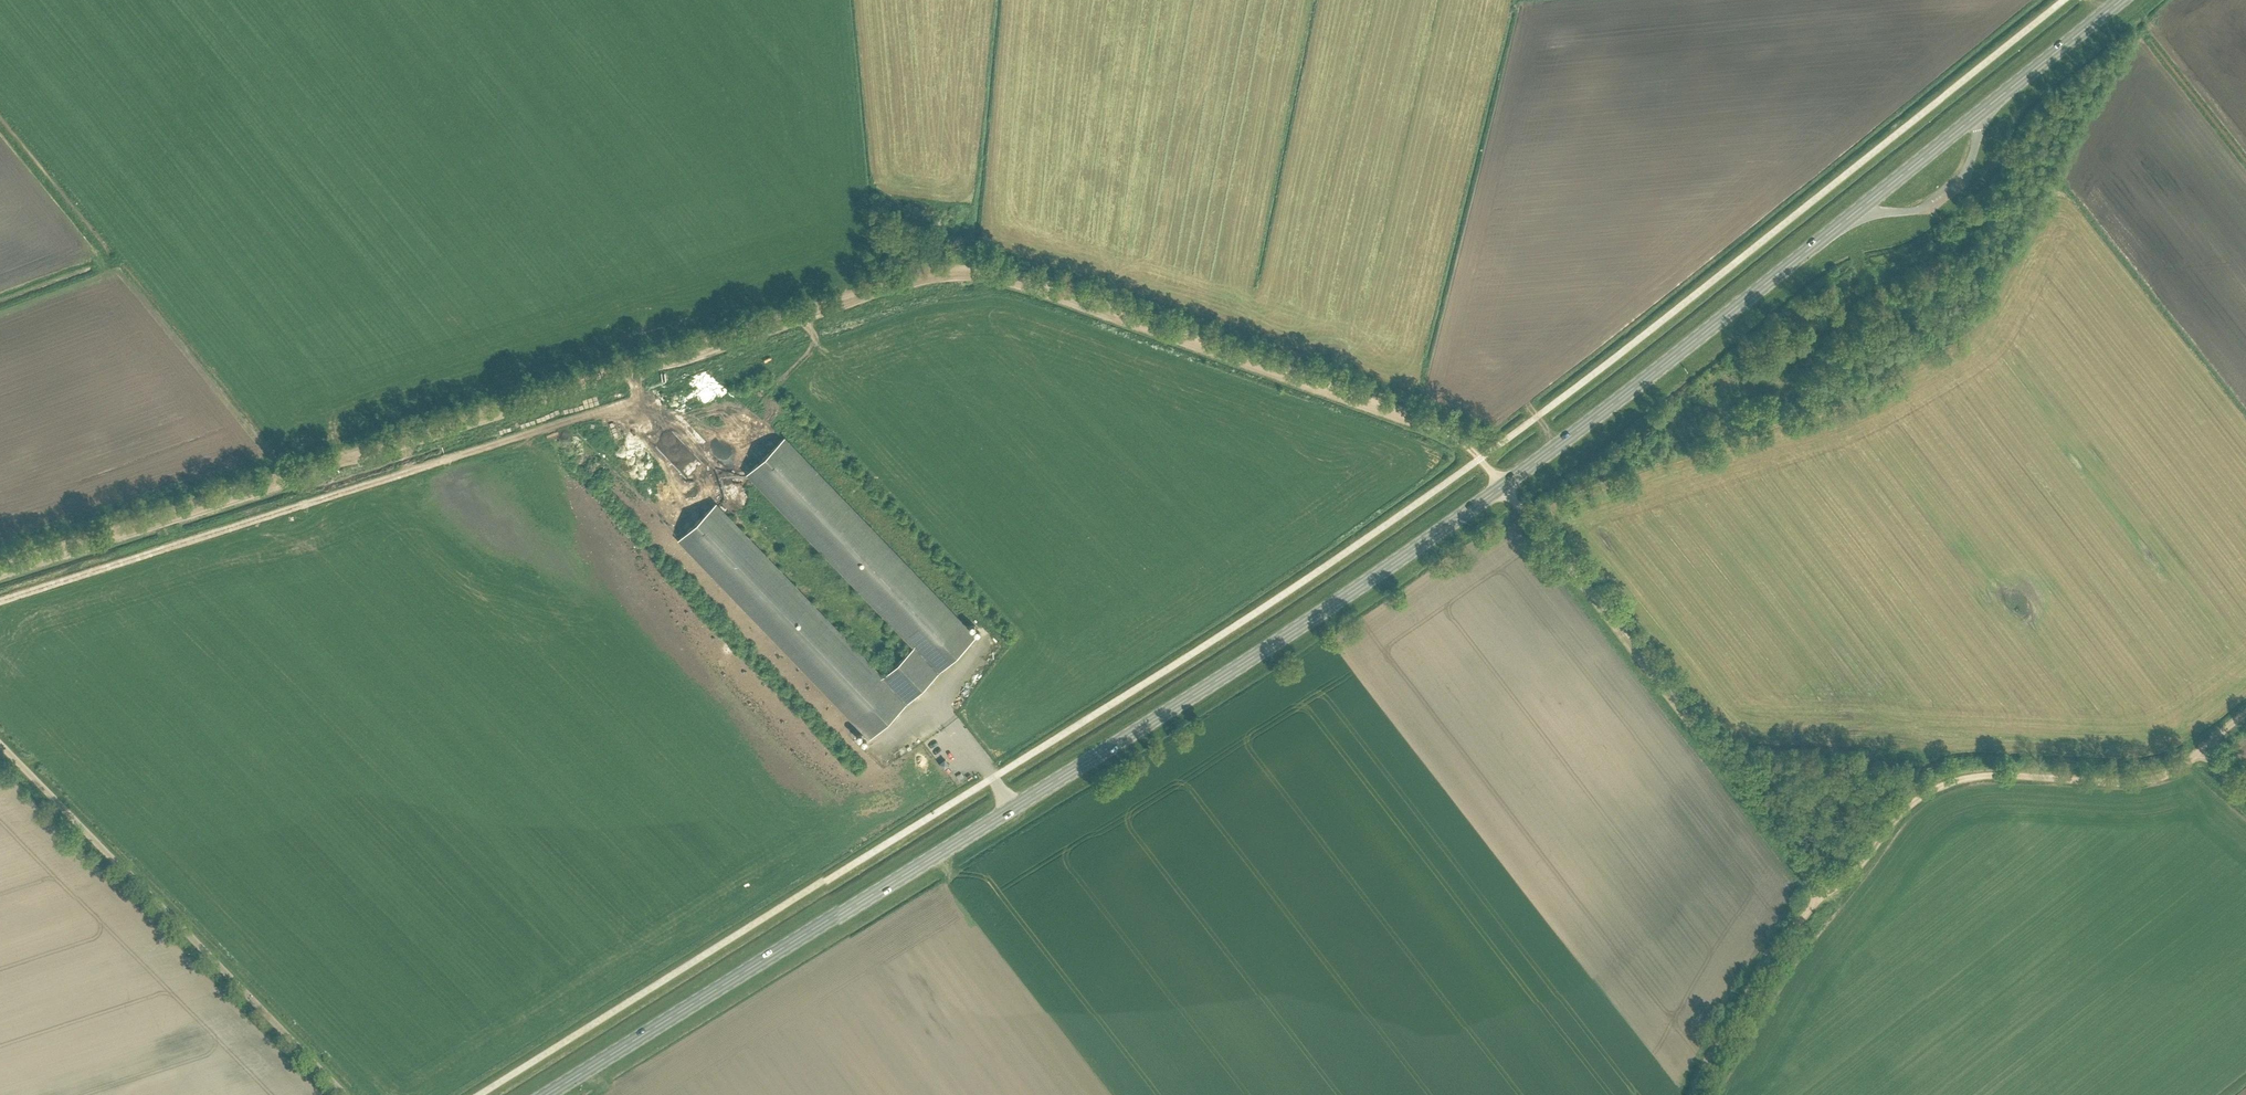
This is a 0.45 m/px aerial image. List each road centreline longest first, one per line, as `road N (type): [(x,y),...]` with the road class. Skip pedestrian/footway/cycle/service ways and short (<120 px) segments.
road 1 (primary): [(547,1094),(1438,531),(1578,430),(2118,0)]
road 2 (track): [(1480,457),(1436,427),(1033,283),(944,272),(0,570)]
road 3 (track): [(1480,457),(1823,891)]
road 4 (unclassified): [(346,1094),(0,743)]
road 5 (track): [(1823,891),(1852,874),(1916,794),(1951,775),(2159,772),(2245,712)]
road 6 (track): [(1690,1091),(1779,937),(1823,891)]

